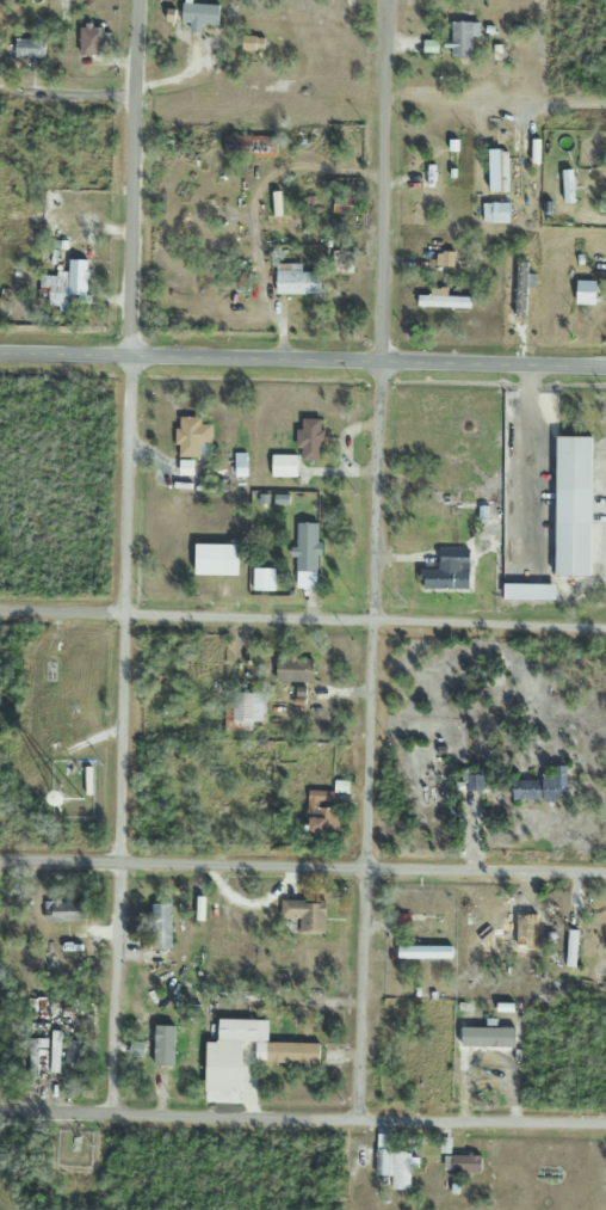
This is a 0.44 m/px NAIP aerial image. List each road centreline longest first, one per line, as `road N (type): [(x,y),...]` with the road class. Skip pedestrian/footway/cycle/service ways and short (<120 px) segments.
road 1 (residential): [(122,92),(134,356),(109,1114)]
road 2 (residential): [(355,1120),(384,127)]
road 3 (residential): [(605,1128),(0,1111)]
road 4 (residential): [(605,630),(0,614)]
road 5 (secondary): [(605,368),(0,354)]
road 6 (residential): [(605,874),(0,861)]
road 7 (residential): [(384,127),(388,0)]

